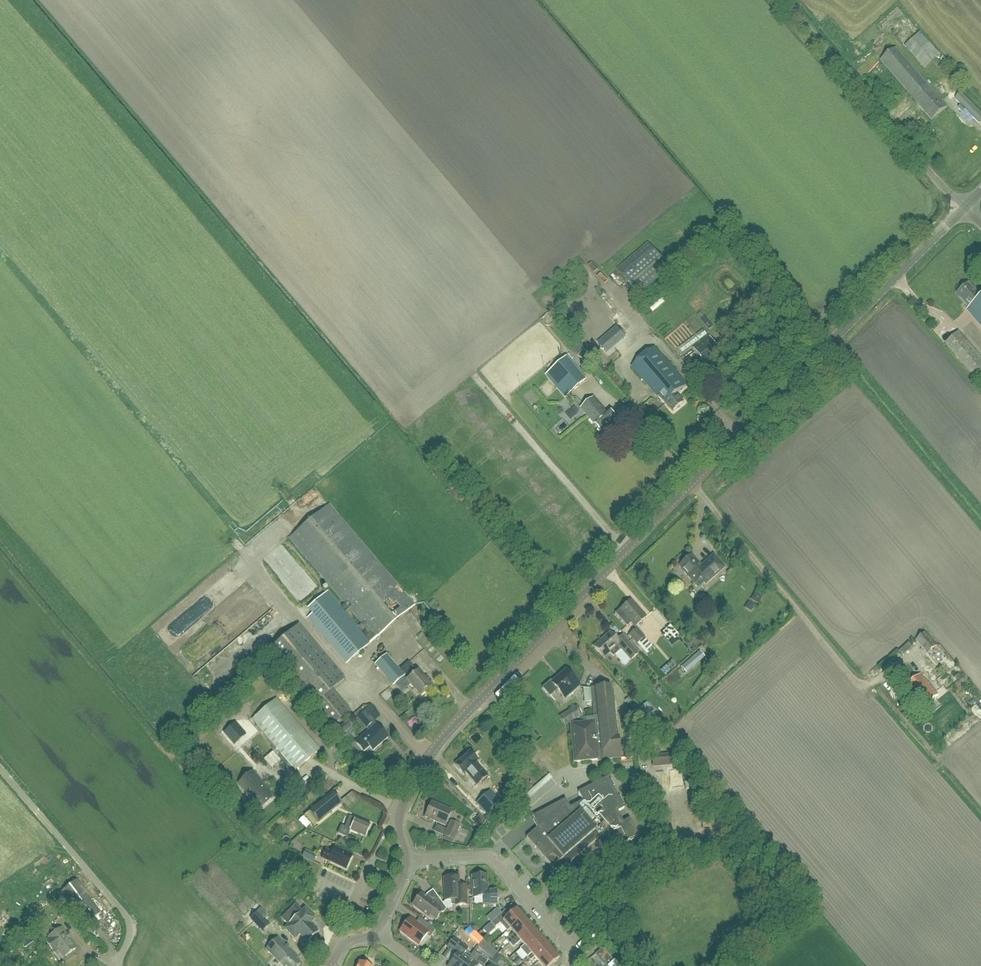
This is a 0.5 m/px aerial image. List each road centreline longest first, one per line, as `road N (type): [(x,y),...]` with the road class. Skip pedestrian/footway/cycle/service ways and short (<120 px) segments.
road 1 (tertiary): [(407,861),(397,820),(449,731),(964,208)]
road 2 (track): [(690,486),(858,680),(874,683),(907,658),(917,665)]
road 3 (unclassified): [(964,208),(783,0)]
road 4 (unclassified): [(122,965),(126,915),(0,768)]
road 5 (residential): [(571,951),(490,856),(407,861)]

